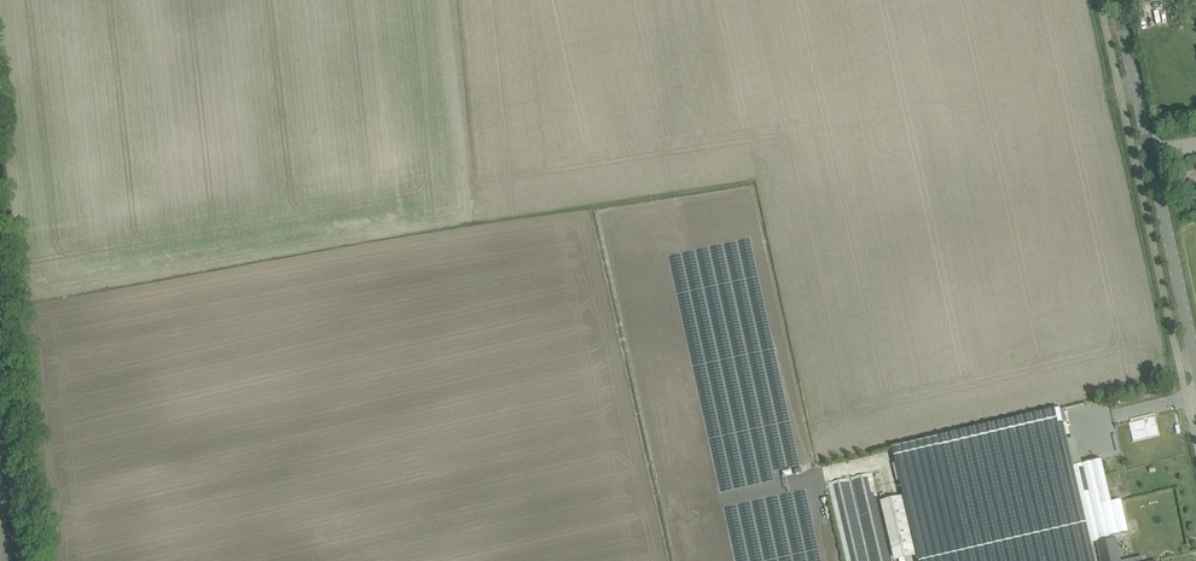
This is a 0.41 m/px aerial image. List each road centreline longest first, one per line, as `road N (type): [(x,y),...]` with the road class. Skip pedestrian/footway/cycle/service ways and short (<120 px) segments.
road 1 (unclassified): [(1195,367),(1116,0)]
road 2 (unclassified): [(28,560),(0,301)]

